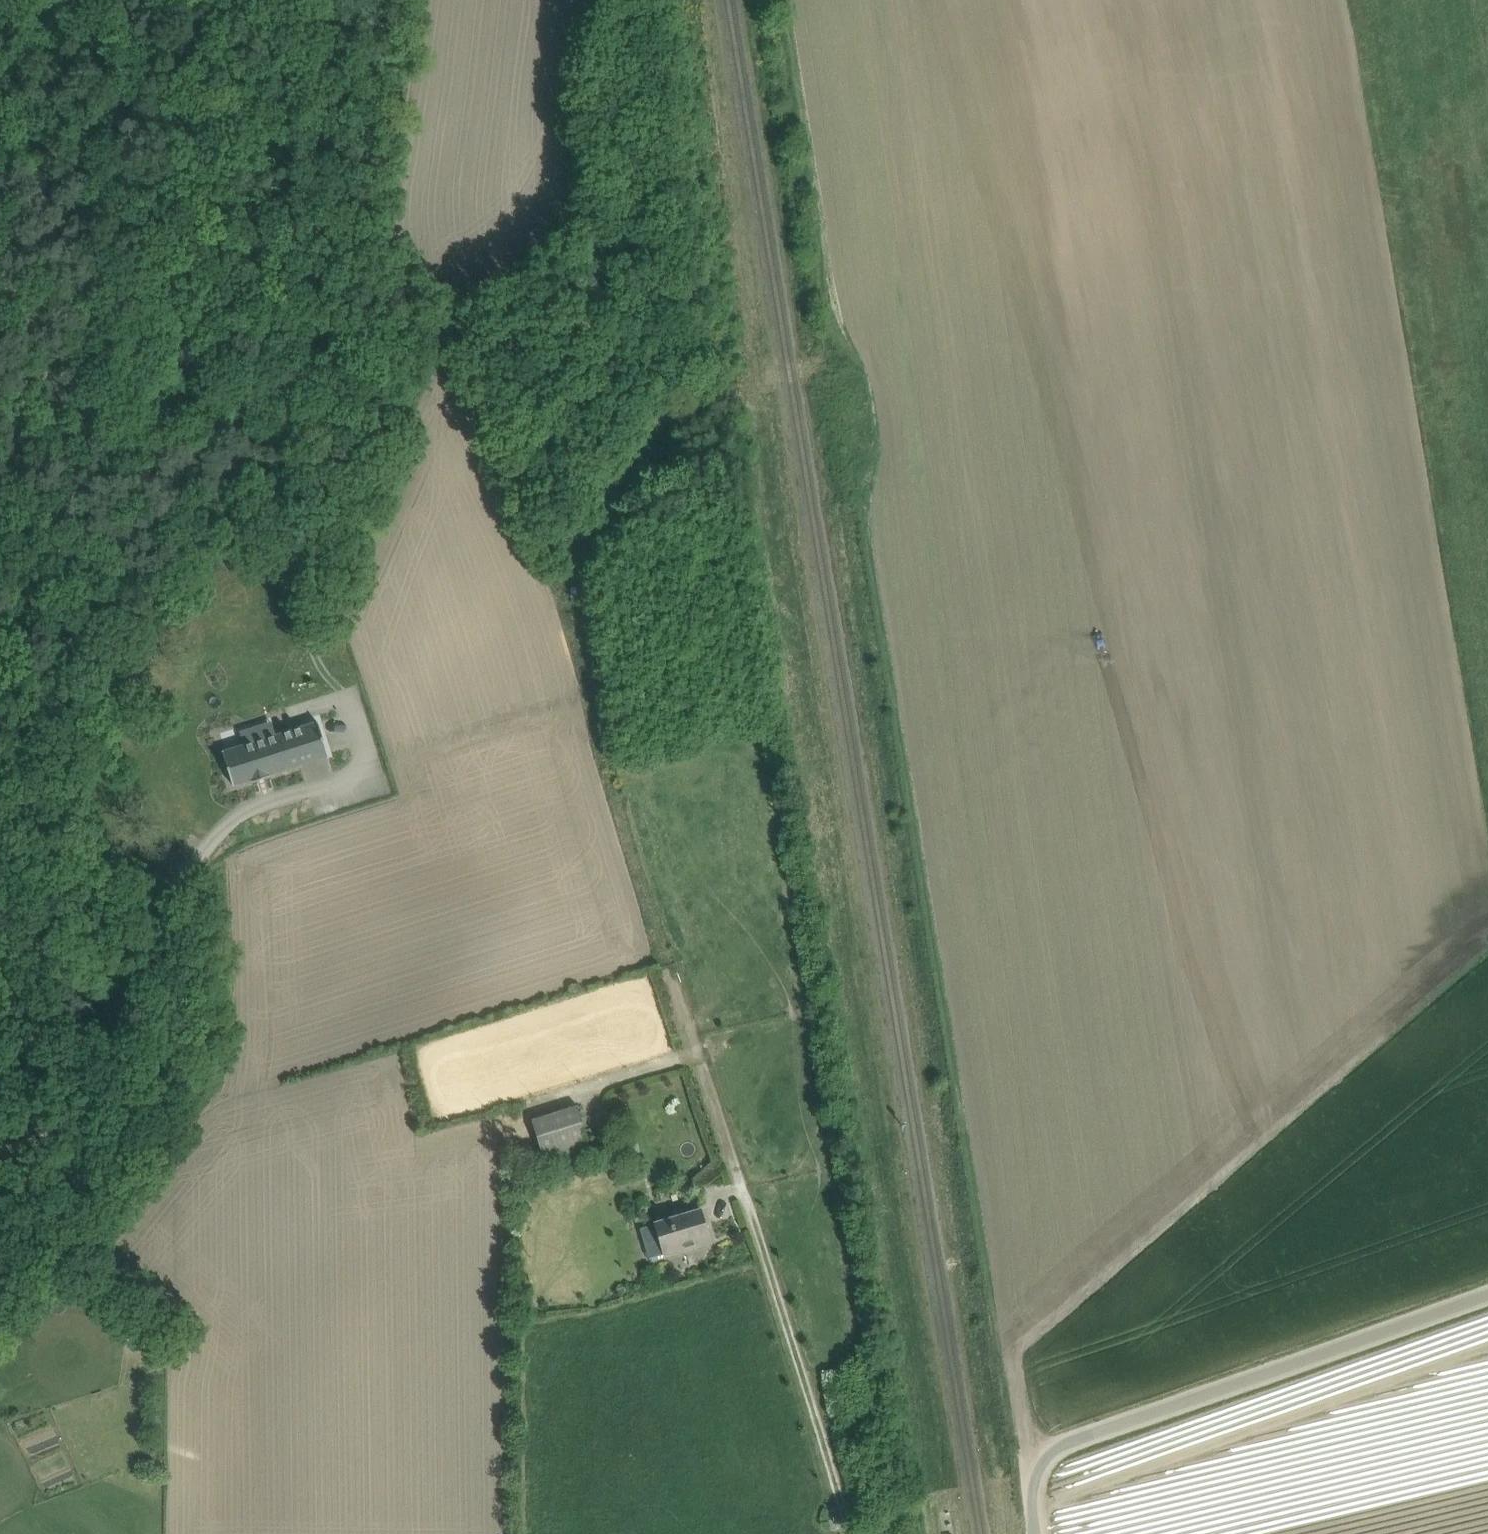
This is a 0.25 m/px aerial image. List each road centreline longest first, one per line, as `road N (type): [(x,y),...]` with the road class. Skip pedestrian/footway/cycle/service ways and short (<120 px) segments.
road 1 (track): [(592,692),(849,1533)]
road 2 (track): [(0,1153),(57,1128),(89,1094),(177,875),(246,814),(374,769)]
road 3 (unclassified): [(1034,1533),(1032,1479),(1039,1453),(1487,1294)]

